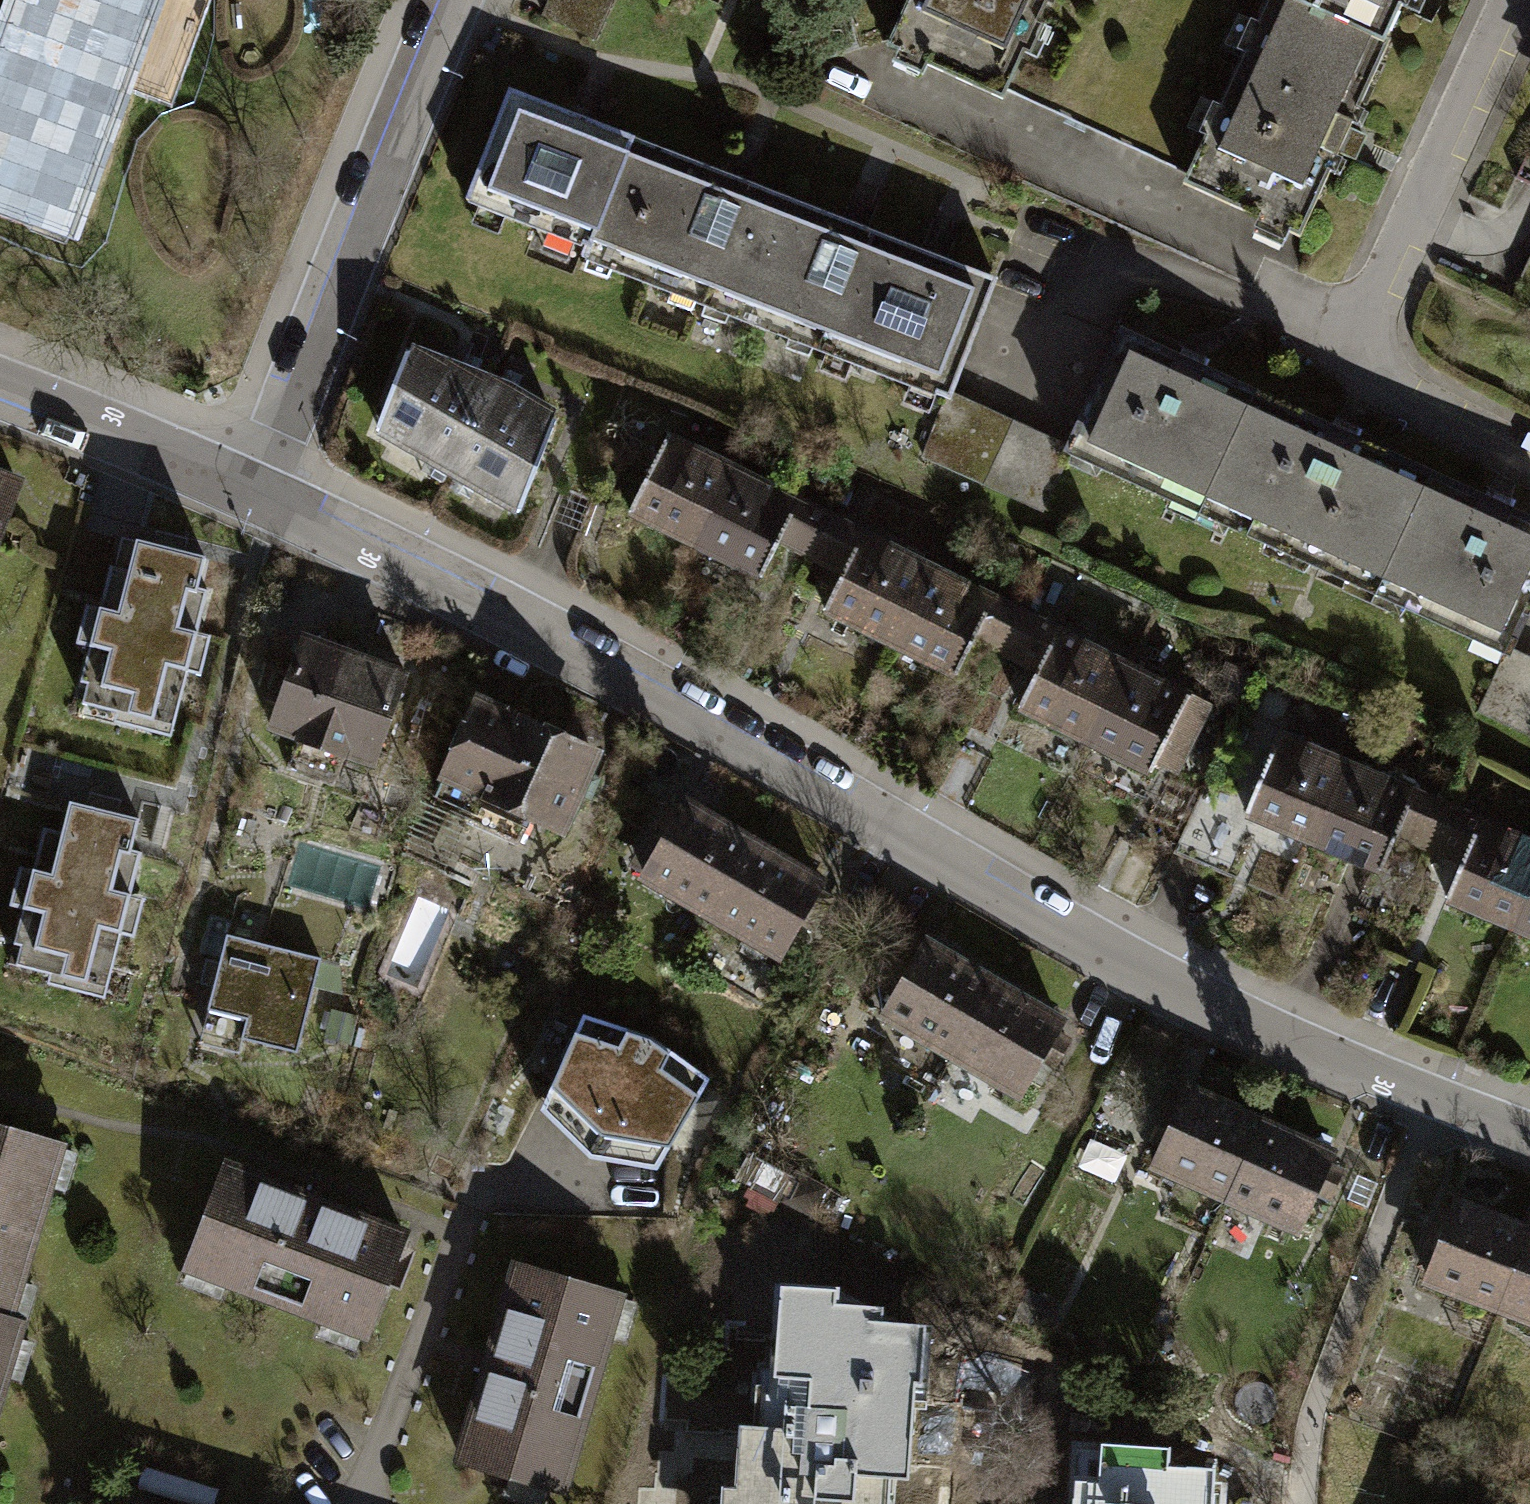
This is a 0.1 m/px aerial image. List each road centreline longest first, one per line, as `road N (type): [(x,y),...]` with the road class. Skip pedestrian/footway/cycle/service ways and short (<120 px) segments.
road 1 (residential): [(1529,1142),(1235,1022),(567,644),(261,497)]
road 2 (residential): [(261,497),(459,0)]
road 3 (residential): [(261,497),(0,382)]

